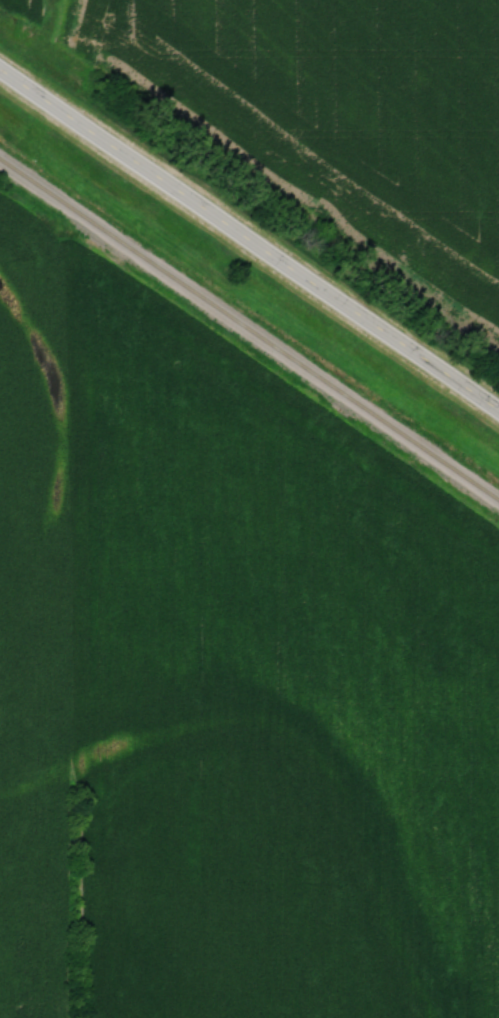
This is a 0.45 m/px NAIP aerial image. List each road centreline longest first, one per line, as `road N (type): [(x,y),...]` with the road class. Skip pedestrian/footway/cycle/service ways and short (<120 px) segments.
road 1 (secondary): [(0,74),(498,413)]

